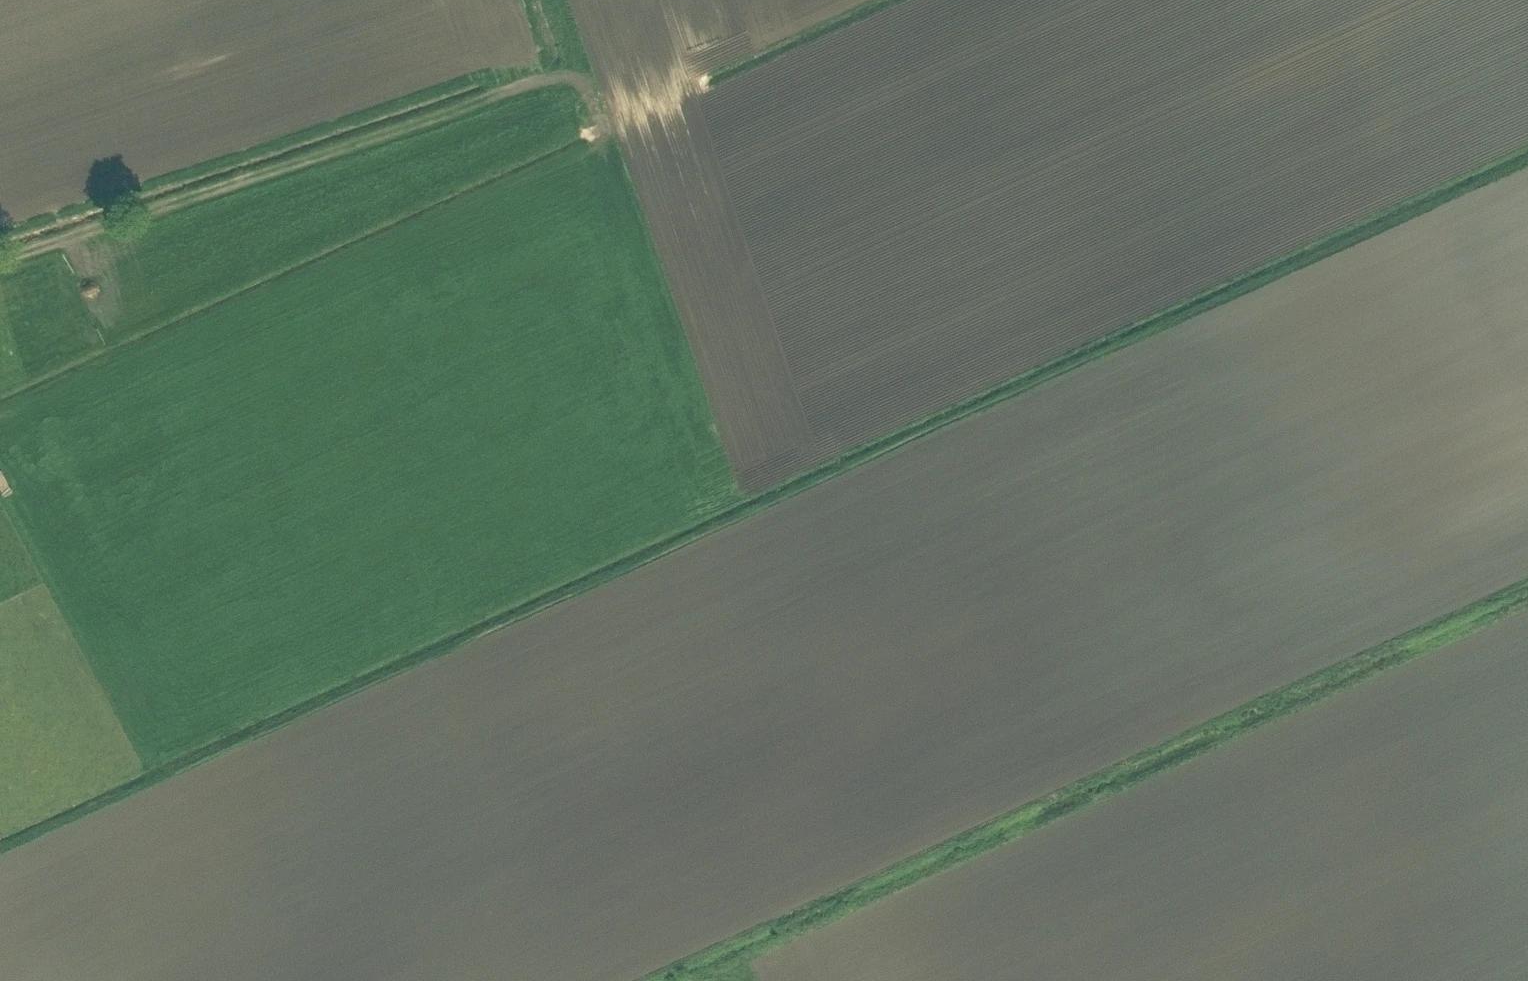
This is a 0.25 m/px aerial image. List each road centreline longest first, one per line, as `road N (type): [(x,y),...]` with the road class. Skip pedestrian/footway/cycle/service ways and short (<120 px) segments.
road 1 (track): [(0,259),(541,85),(566,56)]

